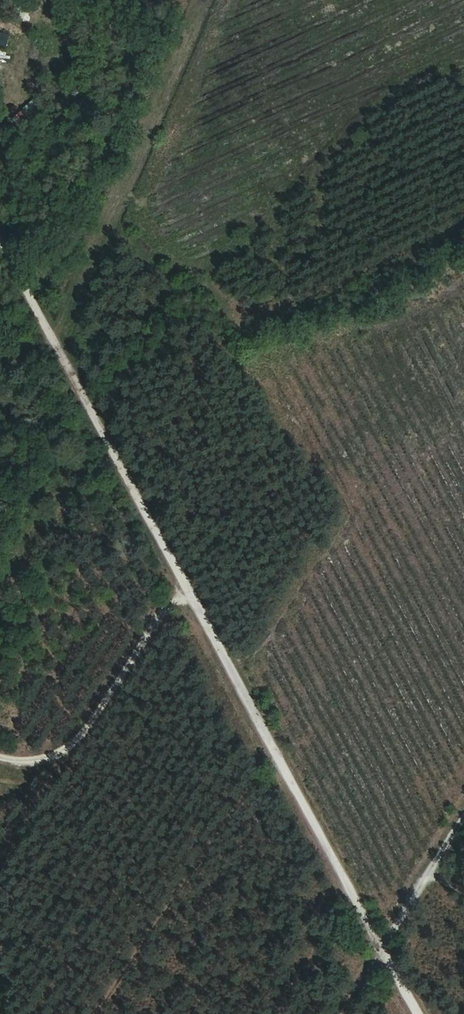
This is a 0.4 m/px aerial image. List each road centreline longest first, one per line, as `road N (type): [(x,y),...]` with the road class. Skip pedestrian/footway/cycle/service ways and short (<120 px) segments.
road 1 (track): [(0,242),(424,1013)]
road 2 (track): [(209,0),(135,143),(55,346)]
road 3 (track): [(277,747),(212,859),(103,1013)]
road 4 (track): [(344,1013),(463,818)]

